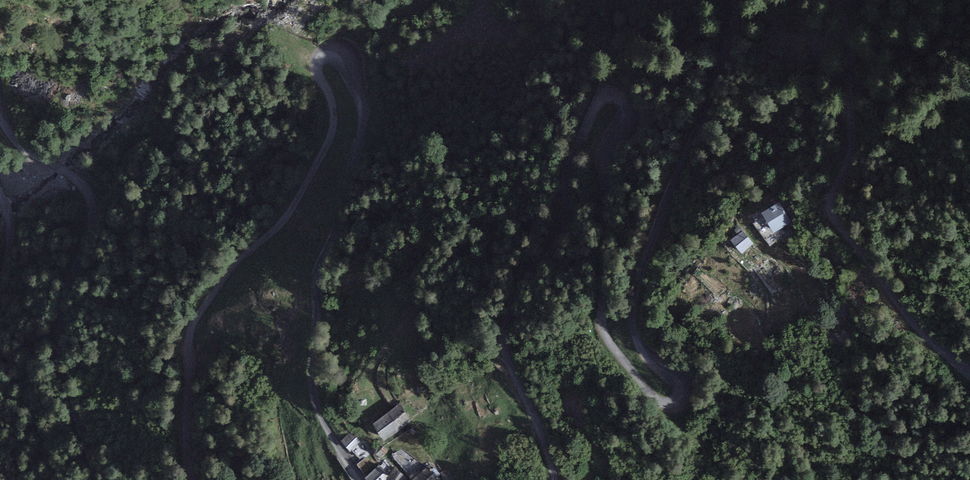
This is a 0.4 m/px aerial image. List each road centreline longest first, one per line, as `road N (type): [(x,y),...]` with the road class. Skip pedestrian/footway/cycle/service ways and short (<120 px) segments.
road 1 (unclassified): [(556,479),(504,330),(566,218),(570,163),(598,101),(616,97),(623,112),(607,168),(602,320),(653,397),(681,399),(682,381),(636,337),(634,295),(718,80),(739,0)]
road 2 (unclassified): [(191,479),(189,332),(224,280),(283,222),(324,153),(333,109),(316,69),(327,58),(344,66),(363,116),(339,224),(317,277),(313,383),(316,406),(360,479)]
road 3 (unclassified): [(838,0),(853,97),(850,153),(831,193),(831,213),(902,309),(969,374)]
road 4 (unclassified): [(0,118),(15,140),(74,178),(92,203),(89,240),(52,330),(96,479)]

